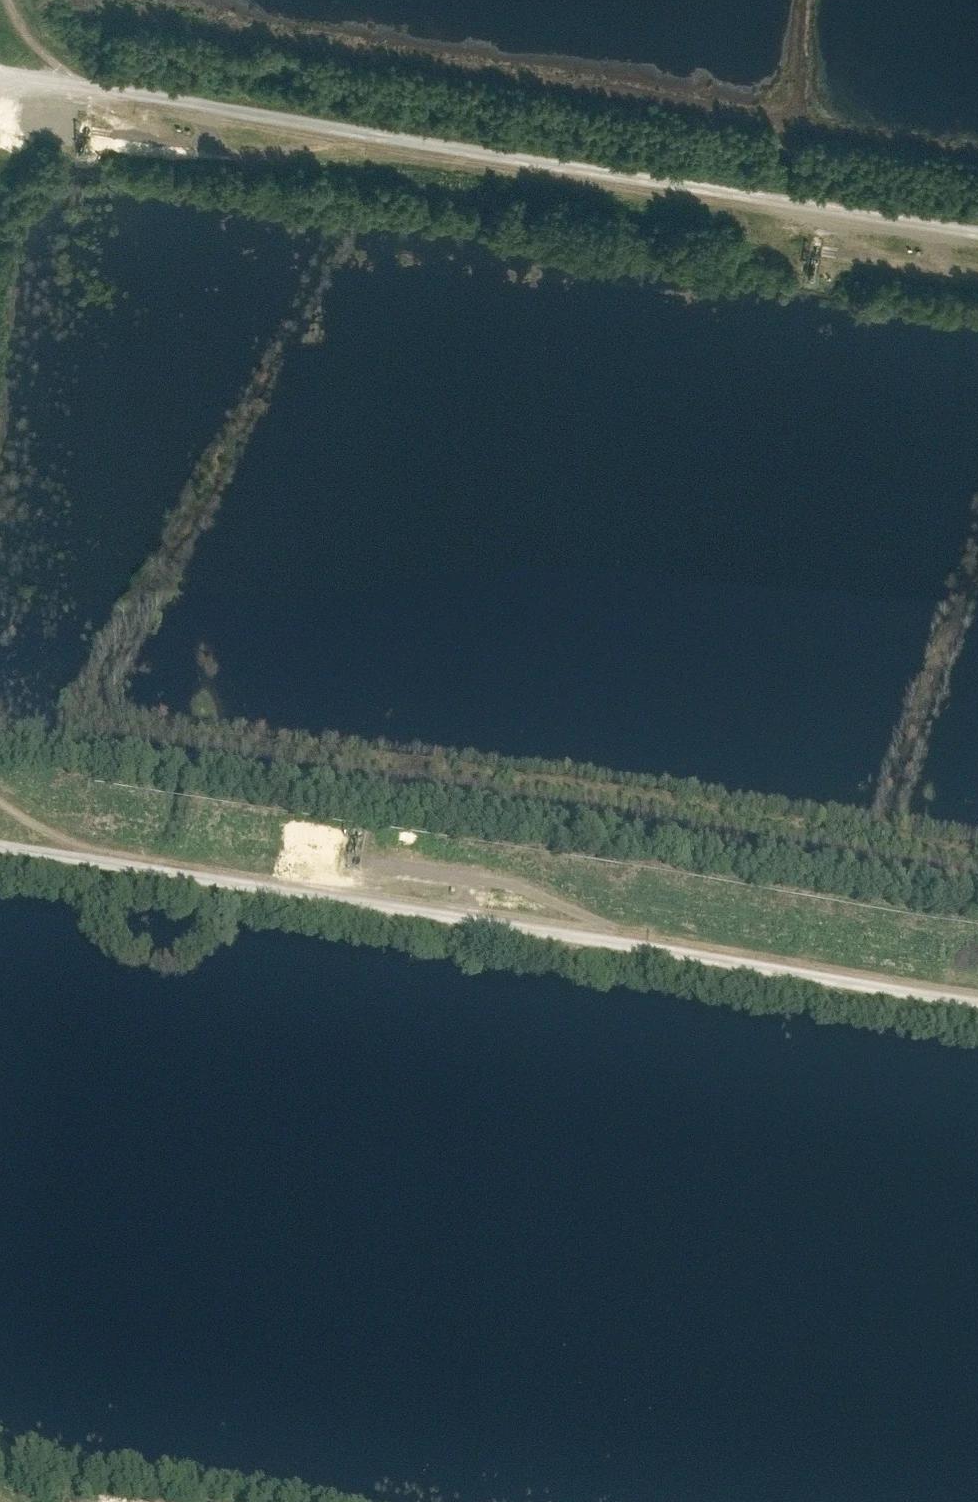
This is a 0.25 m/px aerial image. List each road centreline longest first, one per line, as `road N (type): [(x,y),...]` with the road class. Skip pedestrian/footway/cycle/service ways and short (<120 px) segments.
road 1 (track): [(0,848),(977,1006)]
road 2 (track): [(977,218),(400,123),(0,69)]

